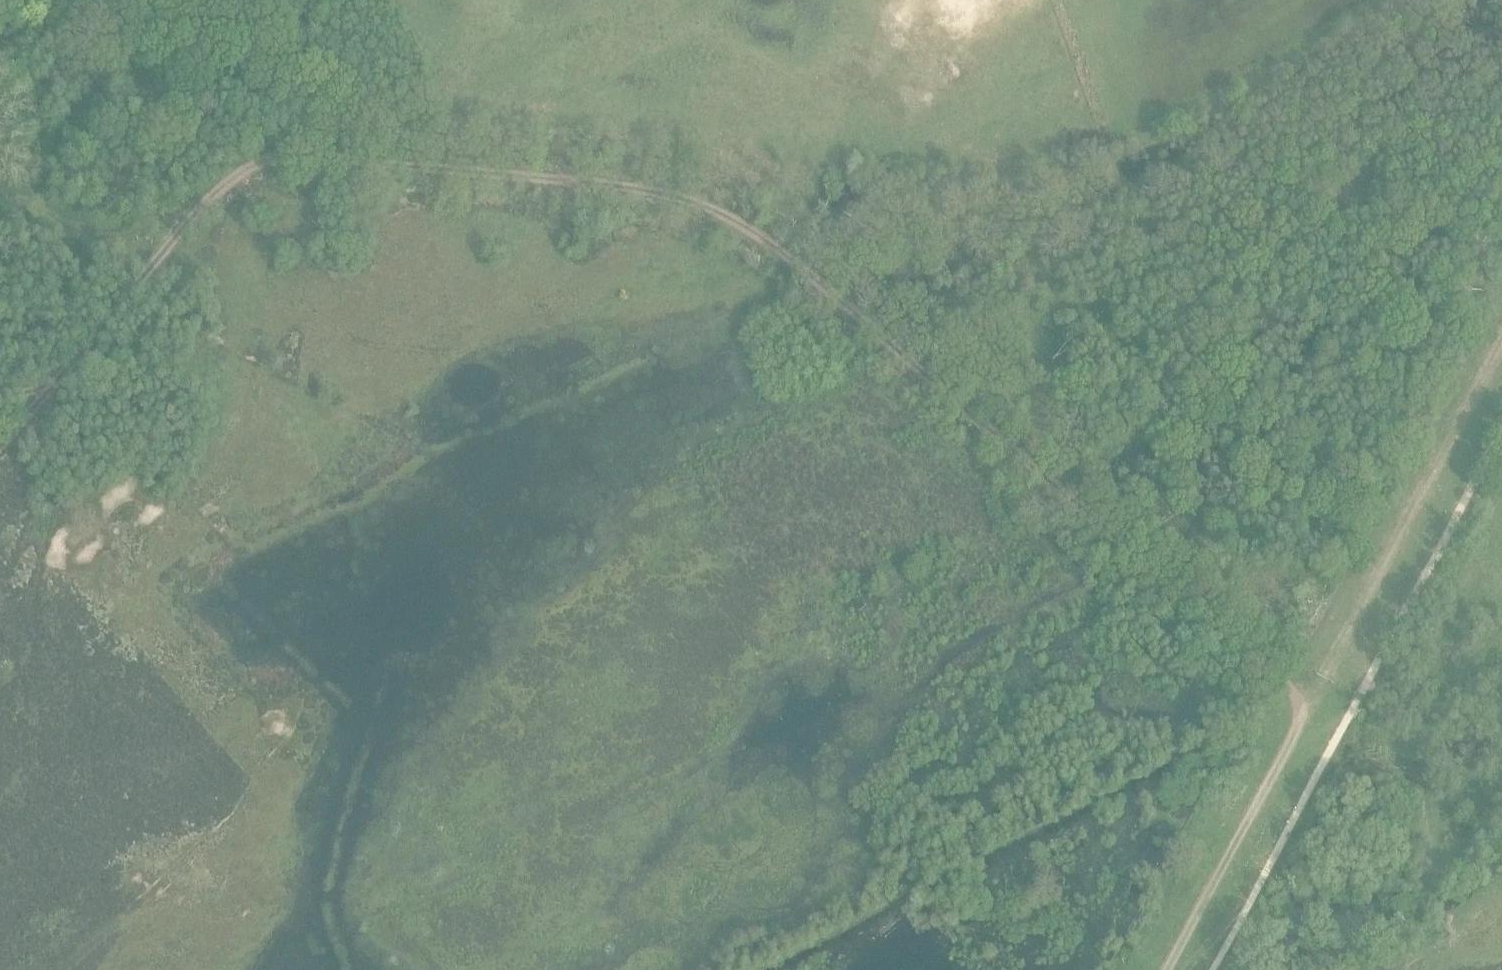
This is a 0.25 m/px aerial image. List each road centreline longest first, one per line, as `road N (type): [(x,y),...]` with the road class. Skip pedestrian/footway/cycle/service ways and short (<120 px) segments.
road 1 (track): [(1308,706),(786,257),(713,211),(634,187),(296,153),(255,159),(203,201),(0,439)]
road 2 (track): [(1167,969),(1501,343)]

